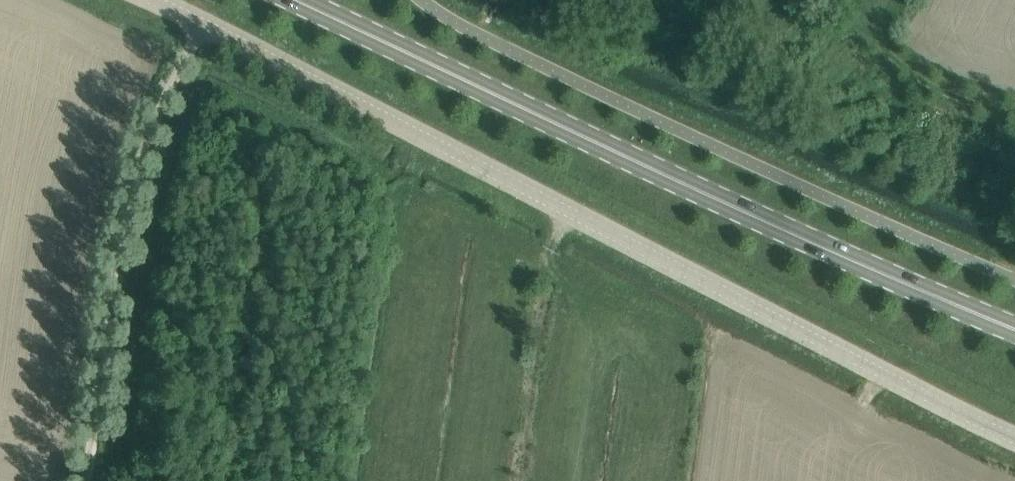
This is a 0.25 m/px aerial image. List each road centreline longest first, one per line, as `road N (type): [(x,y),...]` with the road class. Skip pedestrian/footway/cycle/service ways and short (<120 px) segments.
road 1 (unclassified): [(1014,439),(143,0)]
road 2 (secondary): [(1014,326),(755,215),(297,0)]
road 3 (track): [(198,23),(136,173),(86,480)]
road 4 (track): [(778,0),(824,35),(1014,125)]

